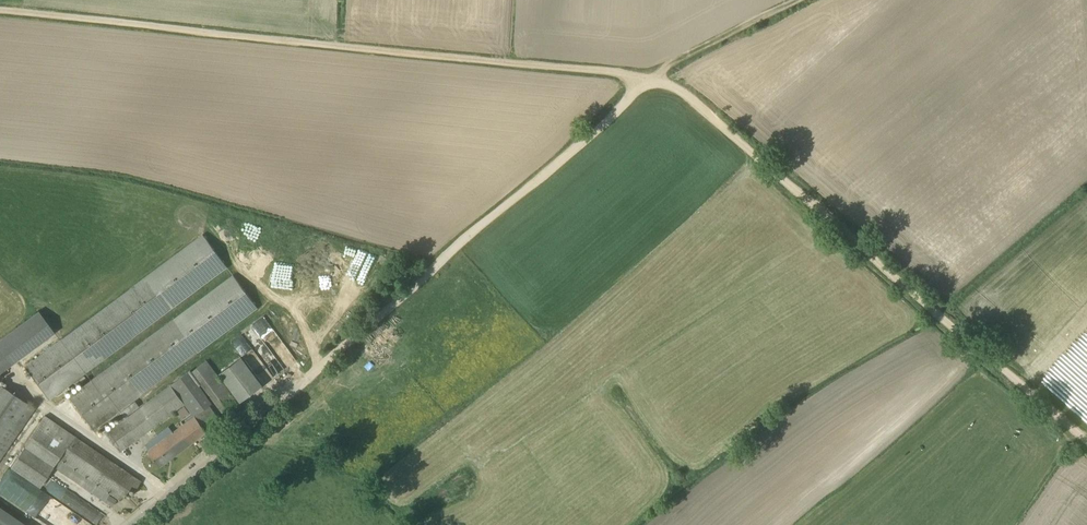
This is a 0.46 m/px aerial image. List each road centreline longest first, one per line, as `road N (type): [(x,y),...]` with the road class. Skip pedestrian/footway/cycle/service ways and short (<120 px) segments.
road 1 (unclassified): [(131,524),(647,81)]
road 2 (track): [(647,81),(0,11)]
road 3 (track): [(1086,441),(693,98),(647,81)]
road 4 (track): [(647,81),(792,0)]

